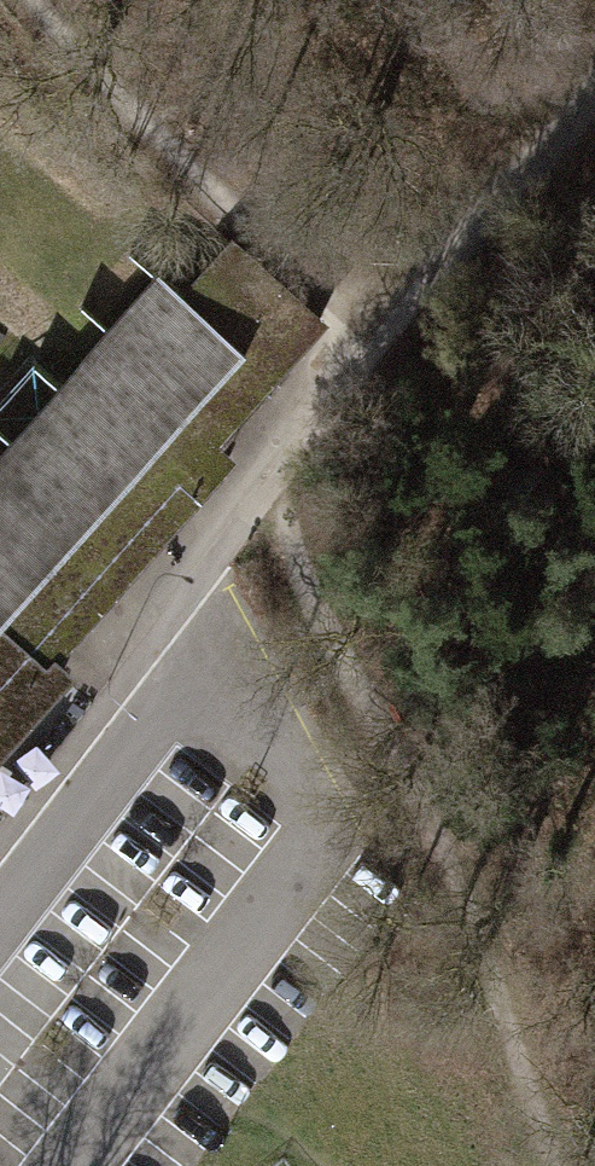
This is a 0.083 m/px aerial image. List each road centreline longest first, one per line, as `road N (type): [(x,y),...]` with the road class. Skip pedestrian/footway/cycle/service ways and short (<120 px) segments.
road 1 (track): [(552,1165),(406,762),(263,477)]
road 2 (track): [(378,331),(175,141),(40,0)]
road 3 (track): [(363,348),(594,92)]
road 4 (unclassified): [(0,902),(210,630)]

